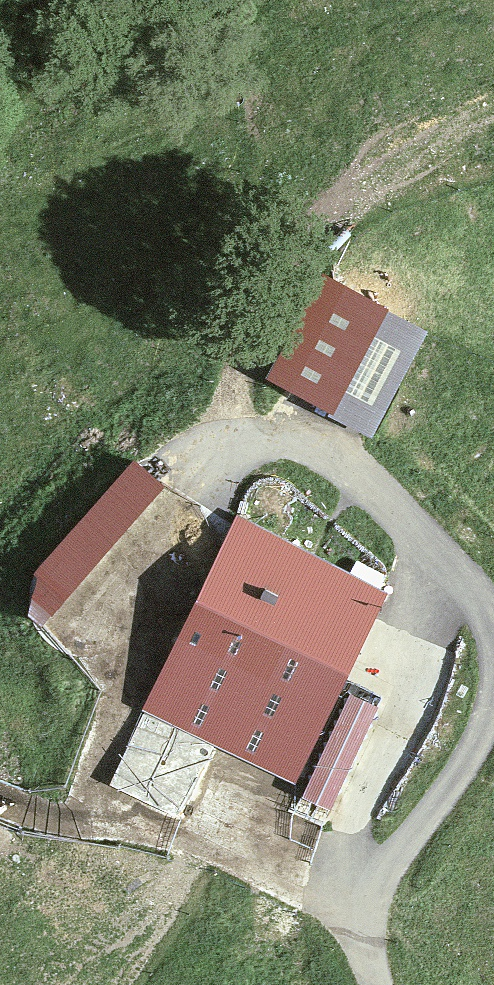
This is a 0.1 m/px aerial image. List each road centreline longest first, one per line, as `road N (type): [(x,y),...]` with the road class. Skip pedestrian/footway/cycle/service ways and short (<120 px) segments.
road 1 (track): [(493,103),(375,175),(302,239),(256,319),(235,416)]
road 2 (track): [(393,984),(356,886),(469,751),(493,663)]
road 3 (track): [(493,615),(353,470),(309,447),(235,453),(235,416)]
road 4 (track): [(437,560),(352,780),(356,886)]

